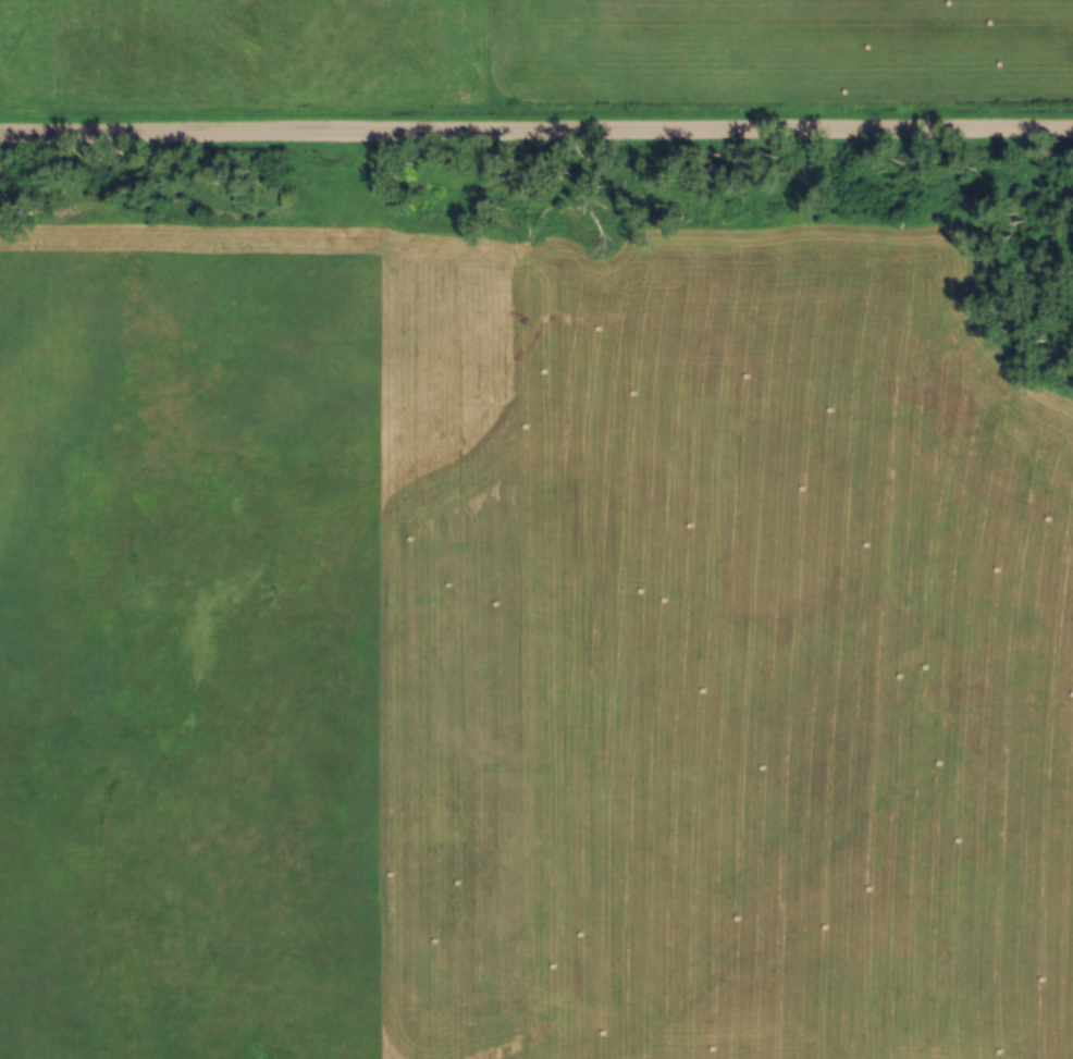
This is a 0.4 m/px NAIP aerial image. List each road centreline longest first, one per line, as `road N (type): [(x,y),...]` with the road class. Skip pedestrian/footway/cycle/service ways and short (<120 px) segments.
road 1 (residential): [(0,130),(1072,127)]

